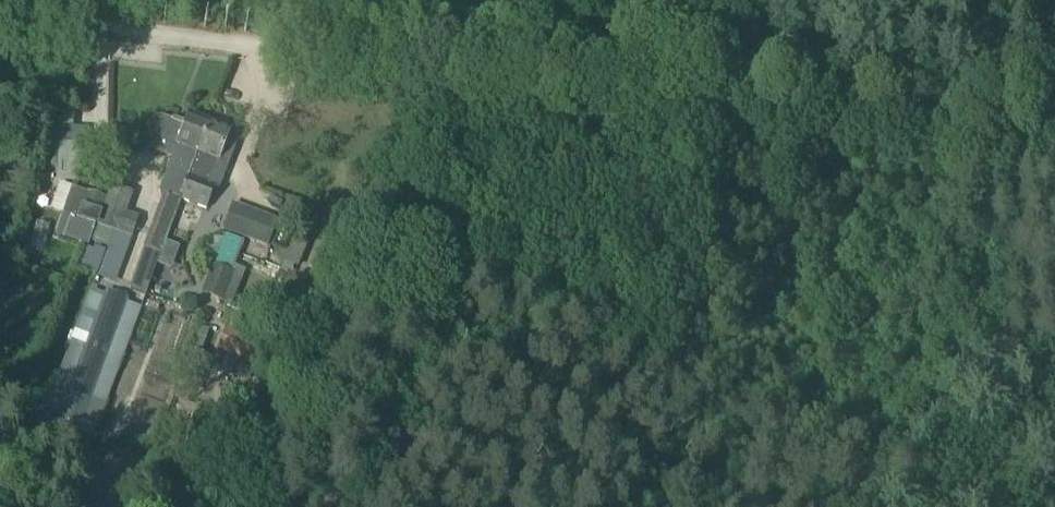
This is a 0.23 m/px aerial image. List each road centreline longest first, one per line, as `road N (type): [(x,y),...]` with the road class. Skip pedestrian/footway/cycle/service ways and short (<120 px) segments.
road 1 (track): [(0,18),(467,58),(1007,129)]
road 2 (track): [(365,506),(526,65)]
road 3 (track): [(861,506),(1007,129)]
road 4 (track): [(1007,129),(1054,0)]

